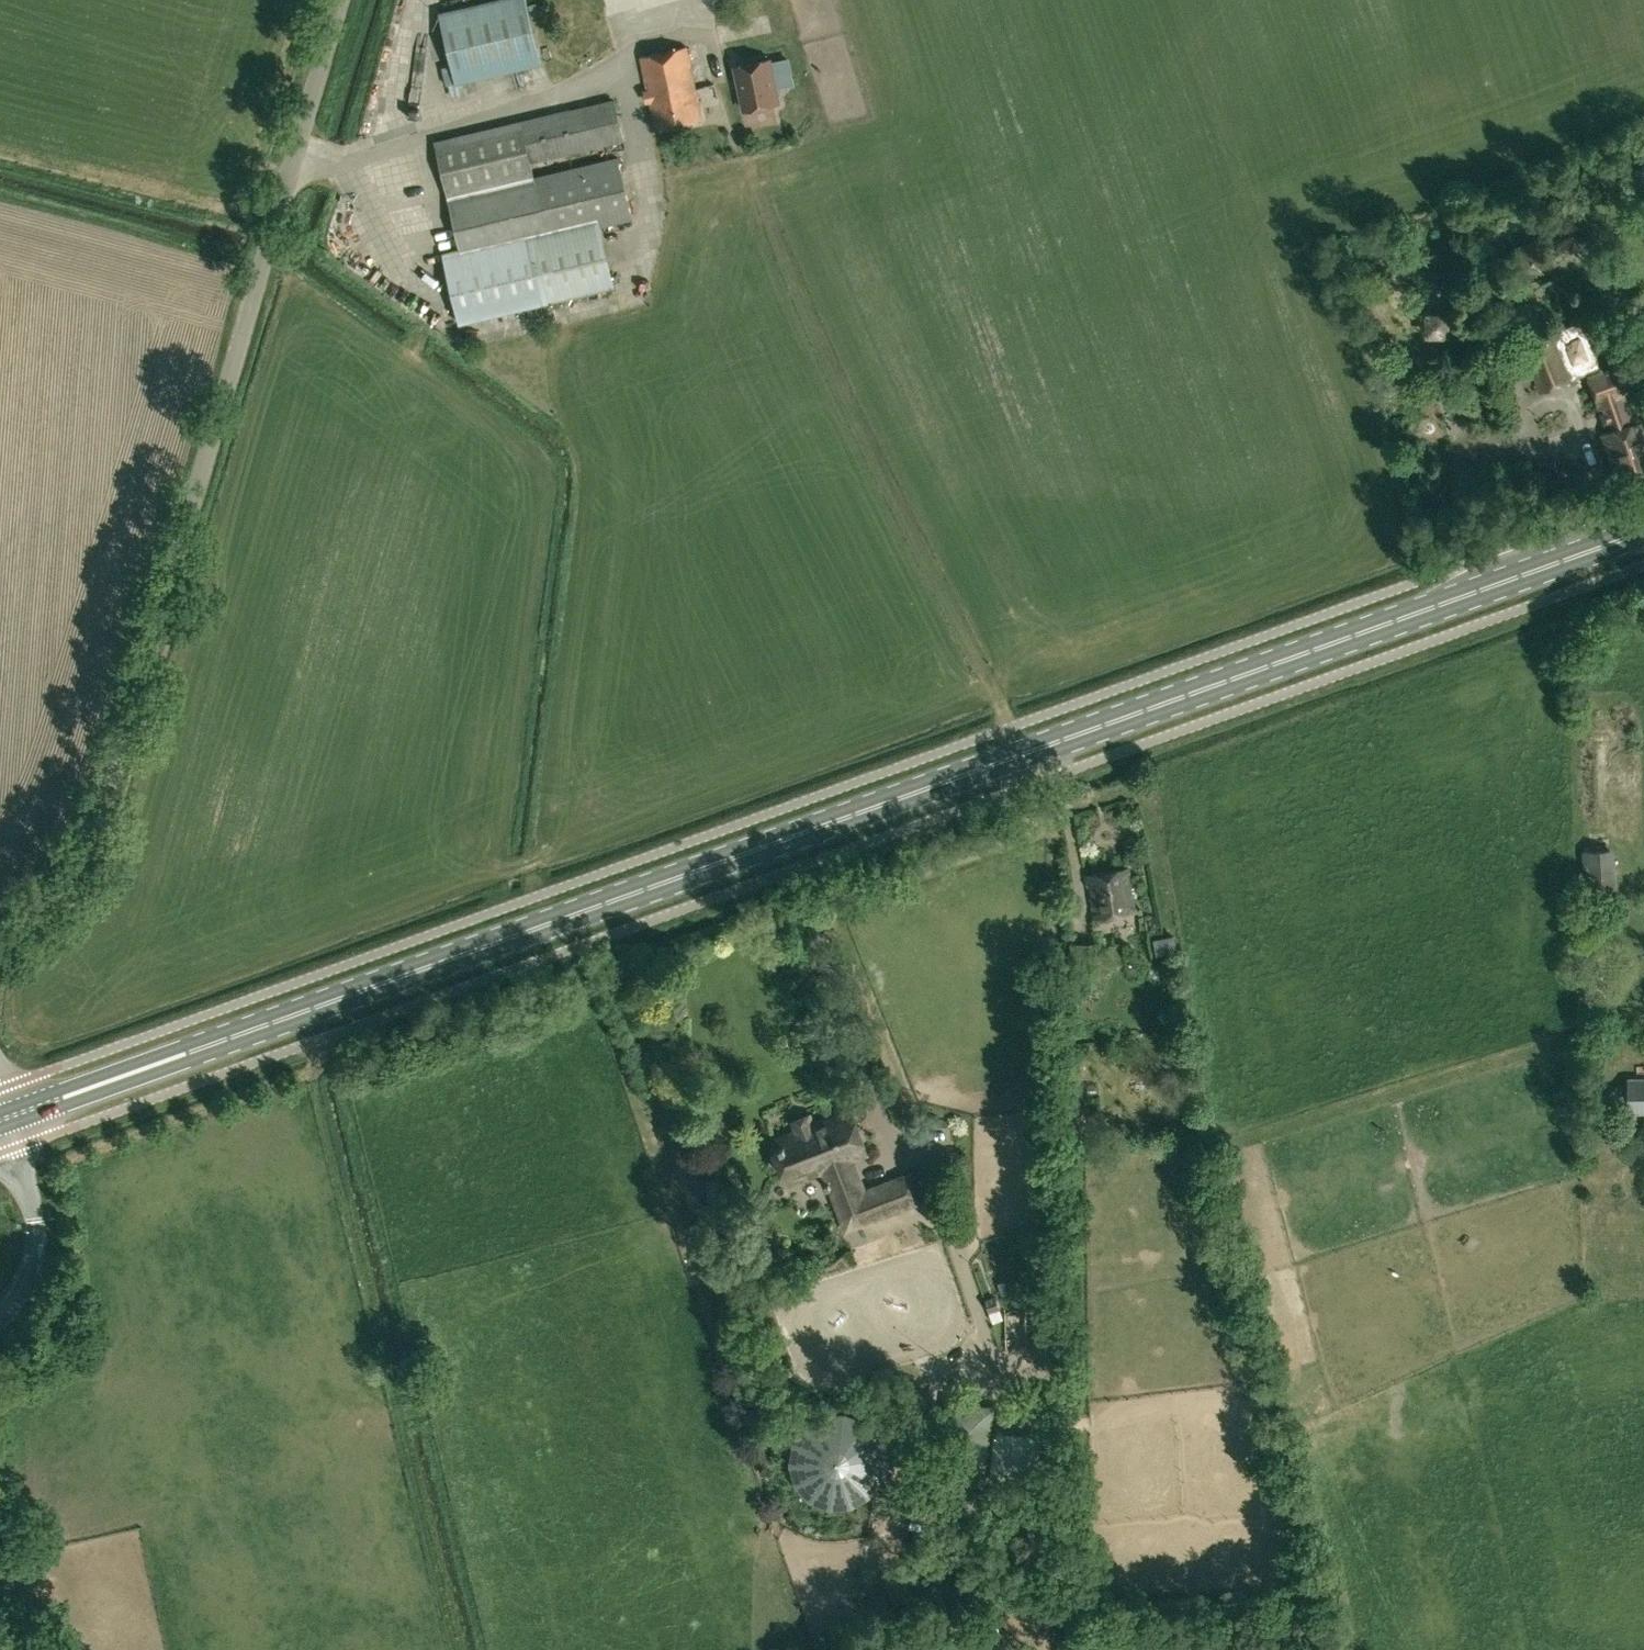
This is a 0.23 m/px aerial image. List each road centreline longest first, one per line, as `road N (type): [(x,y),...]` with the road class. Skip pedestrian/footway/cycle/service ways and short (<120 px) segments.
road 1 (primary): [(4,1119),(1643,537)]
road 2 (unclassified): [(0,958),(68,886),(351,0)]
road 3 (unclassified): [(0,1342),(37,1249),(37,1219),(4,1119)]

